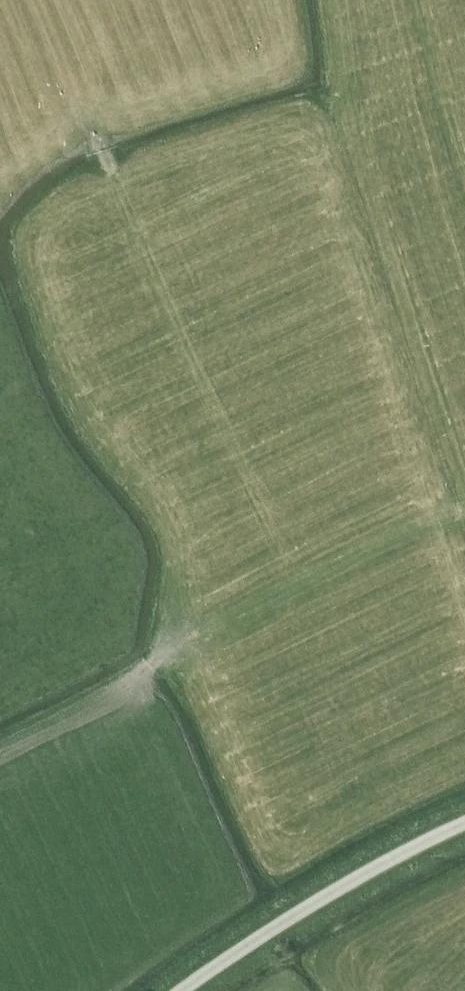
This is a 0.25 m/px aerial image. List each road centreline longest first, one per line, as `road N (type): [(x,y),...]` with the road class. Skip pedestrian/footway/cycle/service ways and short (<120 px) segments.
road 1 (unclassified): [(178,990),(287,917),(464,821)]

